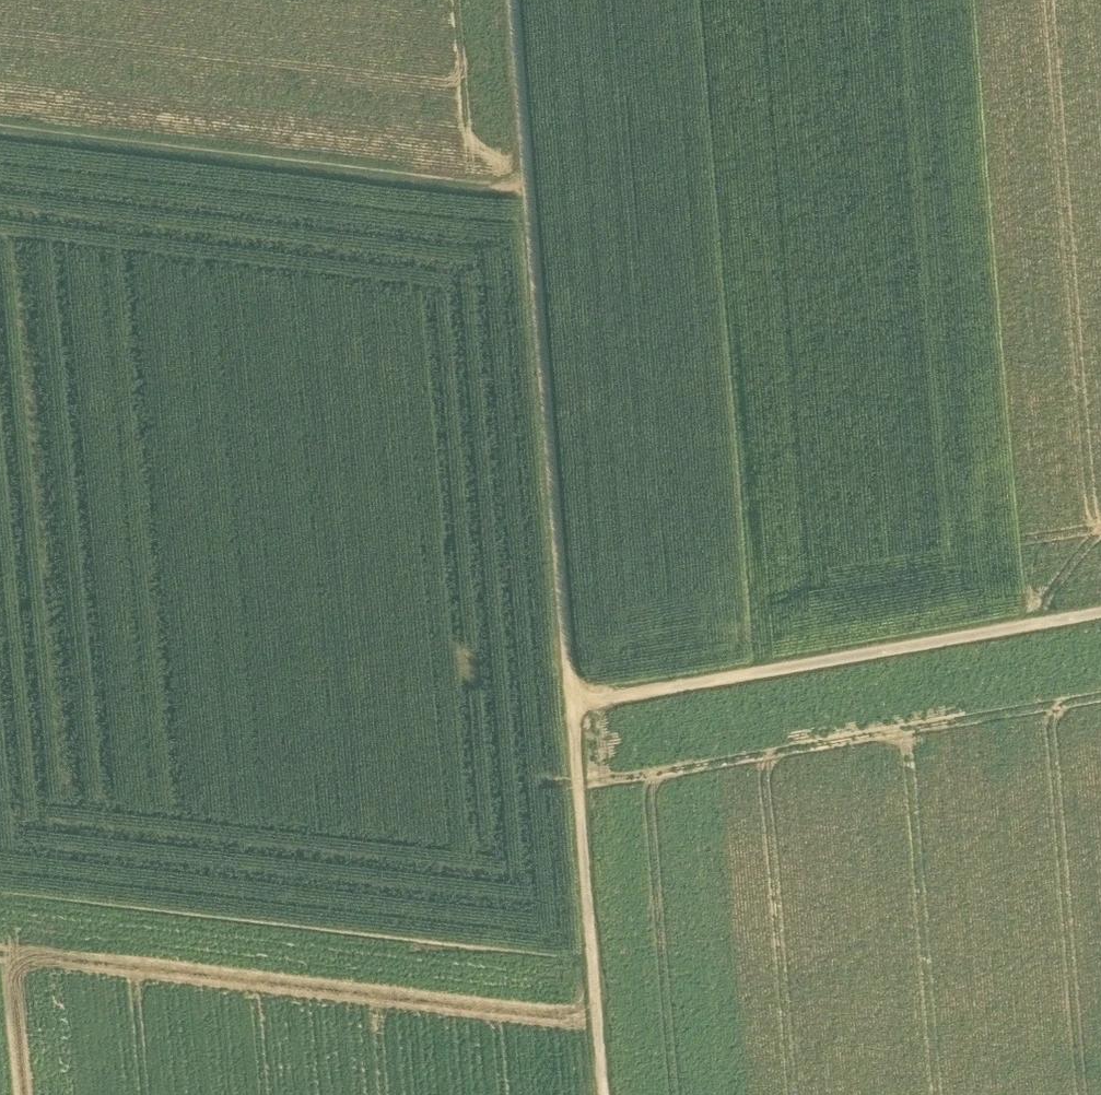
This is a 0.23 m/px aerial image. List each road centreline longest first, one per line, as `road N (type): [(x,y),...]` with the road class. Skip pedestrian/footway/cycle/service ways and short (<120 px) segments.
road 1 (track): [(512,0),(604,1094)]
road 2 (track): [(571,707),(1100,614)]
road 3 (track): [(0,130),(528,193)]

